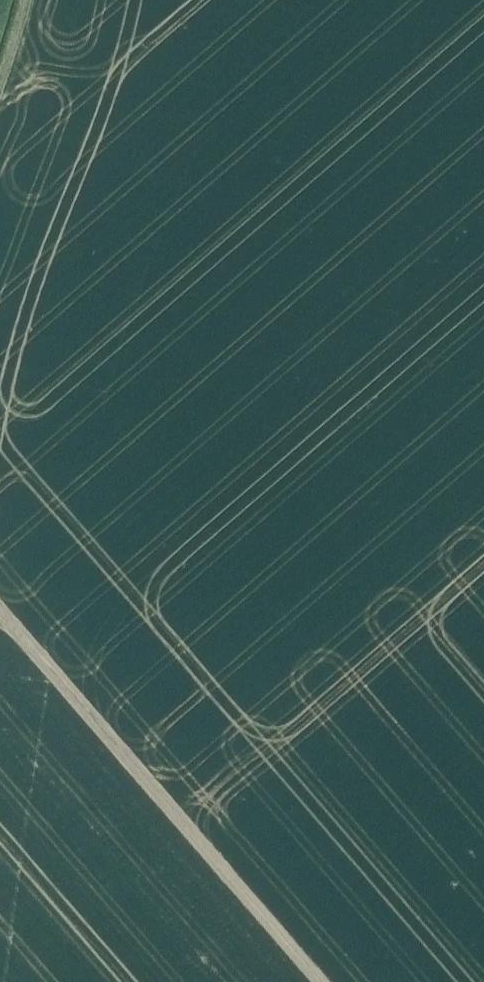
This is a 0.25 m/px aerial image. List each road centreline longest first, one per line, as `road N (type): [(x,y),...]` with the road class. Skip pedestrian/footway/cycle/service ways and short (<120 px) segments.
road 1 (track): [(0,607),(322,981)]

